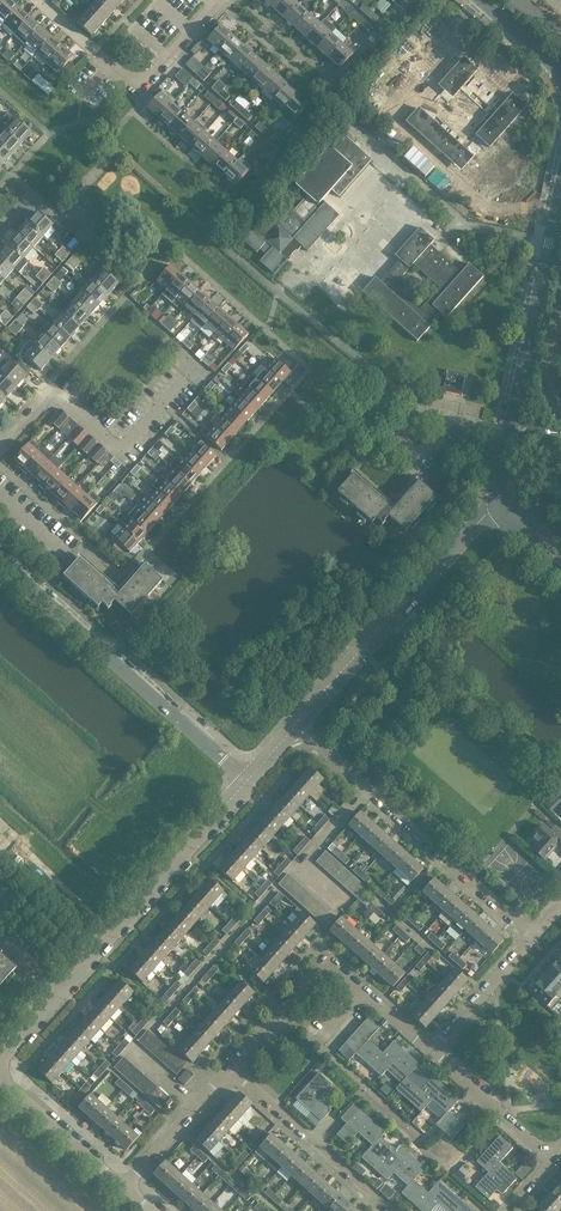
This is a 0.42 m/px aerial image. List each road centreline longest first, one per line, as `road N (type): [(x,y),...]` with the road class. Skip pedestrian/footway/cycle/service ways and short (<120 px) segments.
road 1 (unclassified): [(248,779),(0,558)]
road 2 (residential): [(534,938),(297,726)]
road 3 (unclassified): [(297,726),(497,508)]
road 4 (residential): [(58,990),(248,779)]
road 5 (residential): [(502,456),(560,183)]
road 6 (residential): [(430,1051),(329,965),(233,1069)]
road 7 (residential): [(37,0),(137,83),(154,76),(225,0)]
road 8 (residential): [(233,1069),(389,1210)]
road 9 (residential): [(126,1187),(0,1079)]
road 10 (residential): [(551,1159),(430,1051)]
road 11 (residential): [(126,1187),(233,1069)]
road 12 (residential): [(430,1051),(534,938)]

